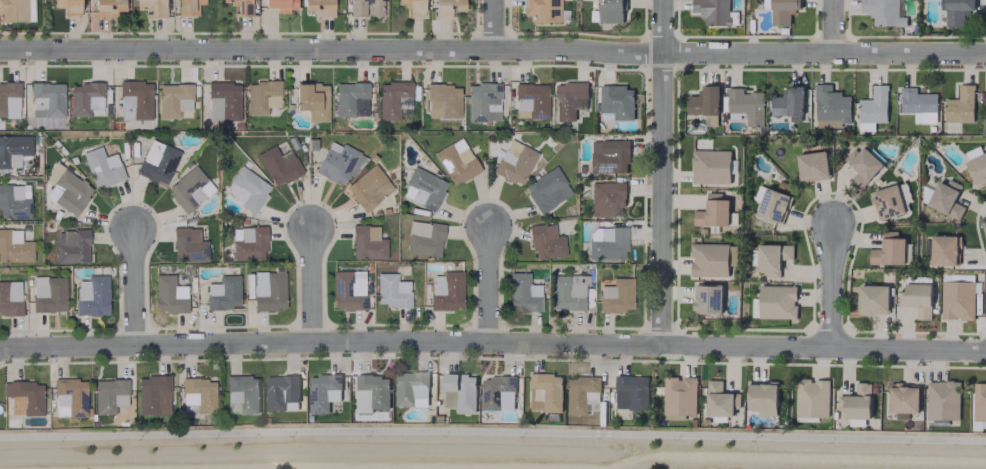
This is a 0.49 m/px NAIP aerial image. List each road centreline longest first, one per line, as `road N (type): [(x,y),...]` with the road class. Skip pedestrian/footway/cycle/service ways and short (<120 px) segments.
road 1 (residential): [(0,346),(985,349)]
road 2 (residential): [(0,52),(985,52)]
road 3 (residential): [(661,347),(662,0)]

